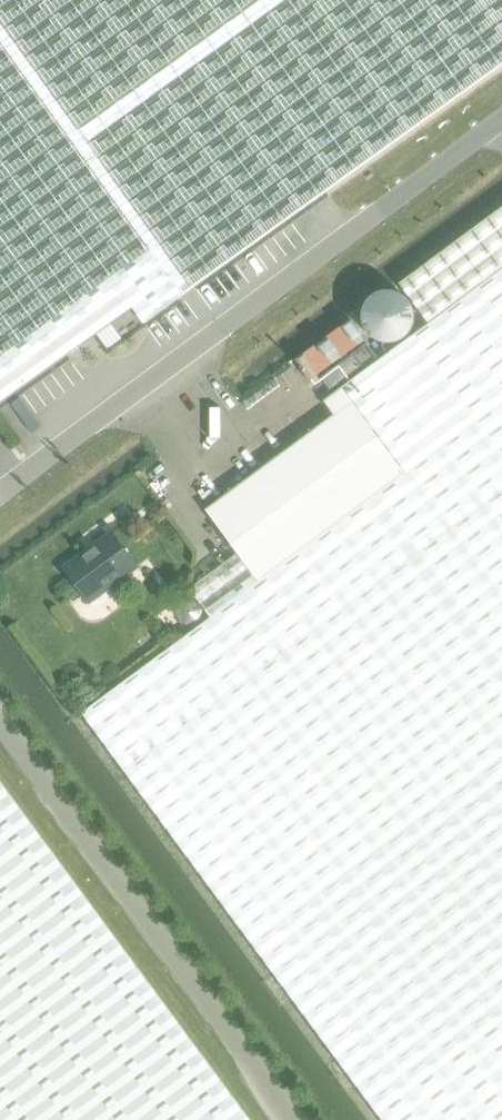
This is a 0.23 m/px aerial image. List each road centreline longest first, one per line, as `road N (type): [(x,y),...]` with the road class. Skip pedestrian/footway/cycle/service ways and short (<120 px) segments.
road 1 (unclassified): [(501,127),(0,495)]
road 2 (tertiary): [(0,733),(292,1119)]

